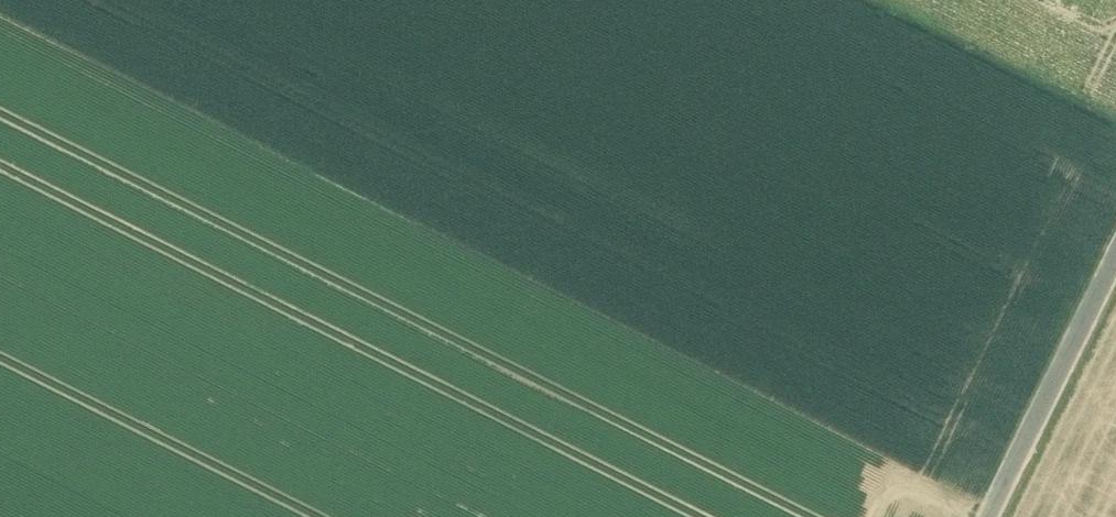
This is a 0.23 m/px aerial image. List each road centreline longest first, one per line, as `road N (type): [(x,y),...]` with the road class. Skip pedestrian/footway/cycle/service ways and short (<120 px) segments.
road 1 (unclassified): [(1115,273),(996,516)]

